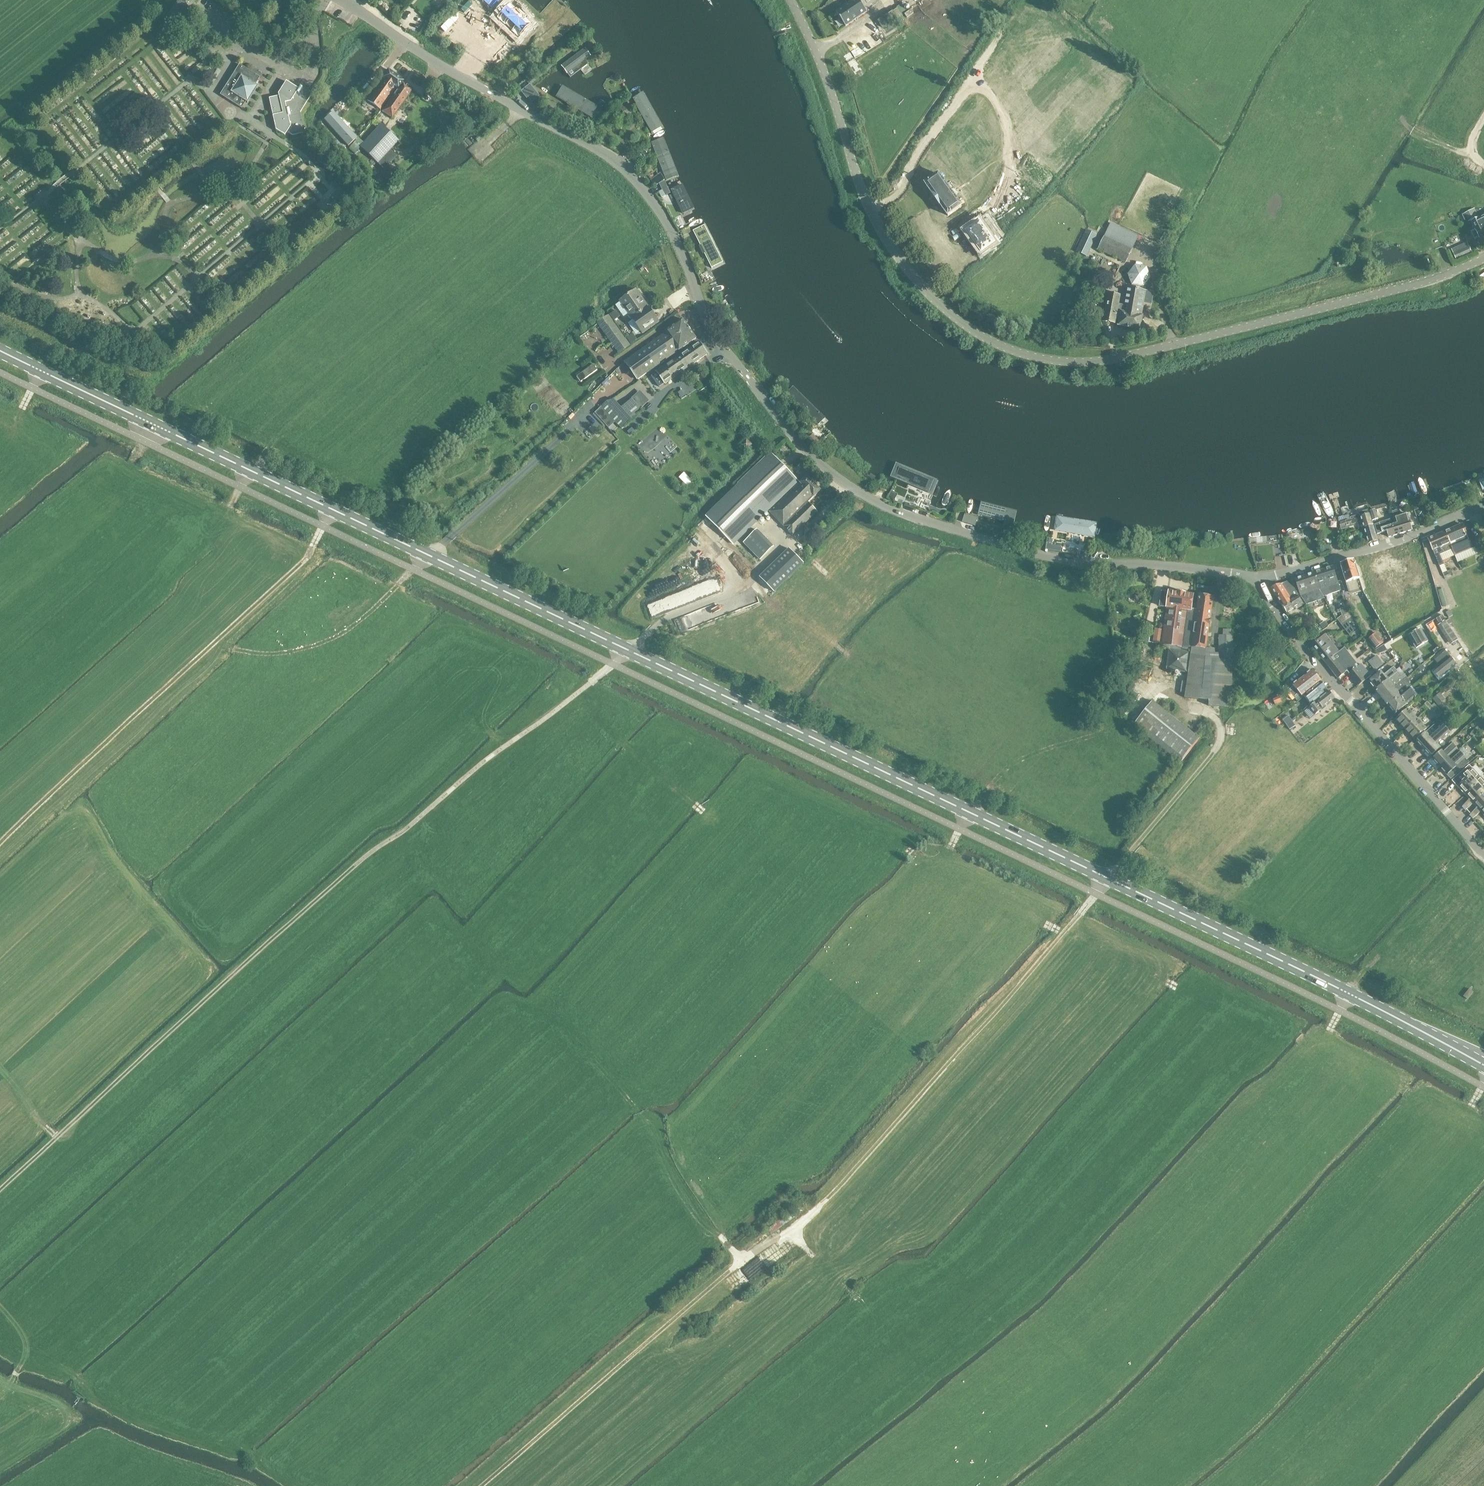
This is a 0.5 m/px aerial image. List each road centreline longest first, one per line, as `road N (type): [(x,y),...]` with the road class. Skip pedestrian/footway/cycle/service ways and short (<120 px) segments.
road 1 (primary): [(1483,1065),(1349,993),(0,350)]
road 2 (residential): [(1257,581),(1237,573),(1068,560),(929,522),(847,486),(717,340),(668,225),(630,175),(346,0)]
road 3 (unclassified): [(1483,260),(1354,301),(1116,358),(1061,364),(1022,355),(959,324),(900,263),(788,0)]
road 4 (track): [(0,1189),(346,873),(626,650)]
road 5 (track): [(0,848),(205,651),(304,650),(360,624),(622,381)]
road 6 (track): [(789,1229),(826,1200),(1063,932),(1045,923)]
road 7 (track): [(481,1485),(741,1262),(705,1213)]
road 8 (residential): [(1483,854),(1308,653),(1257,581)]
road 9 (track): [(1063,932),(1216,750),(1218,723),(1155,685)]
road 10 (track): [(916,856),(944,858),(1002,772),(1109,729),(1155,685)]
road 11 (track): [(25,1363),(71,1371),(92,1396),(252,1454),(304,1485)]
road 12 (track): [(1471,150),(1459,153),(1410,129),(1326,50),(1354,0)]
road 13 (residential): [(1257,581),(1414,534),(1483,504)]
road 14 (track): [(205,651),(302,563),(331,509)]
road 15 (track): [(1390,945),(1296,1076)]
road 16 (track): [(223,550),(215,538),(277,435)]

